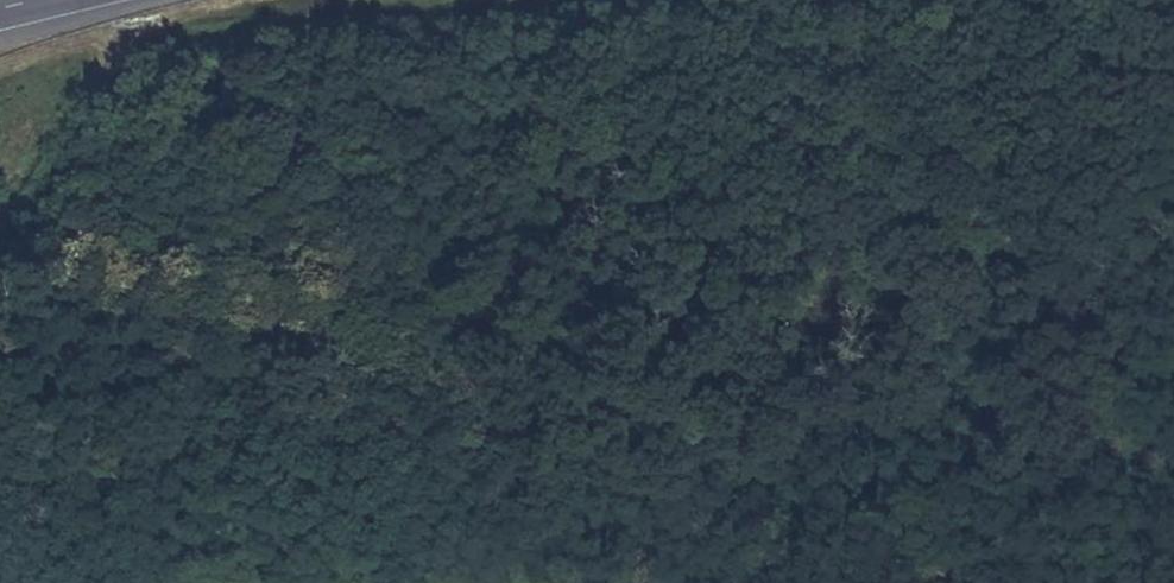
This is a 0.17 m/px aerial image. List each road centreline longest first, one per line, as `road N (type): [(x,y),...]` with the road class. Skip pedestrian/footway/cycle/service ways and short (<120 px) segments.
road 1 (track): [(725,582),(1173,530)]

